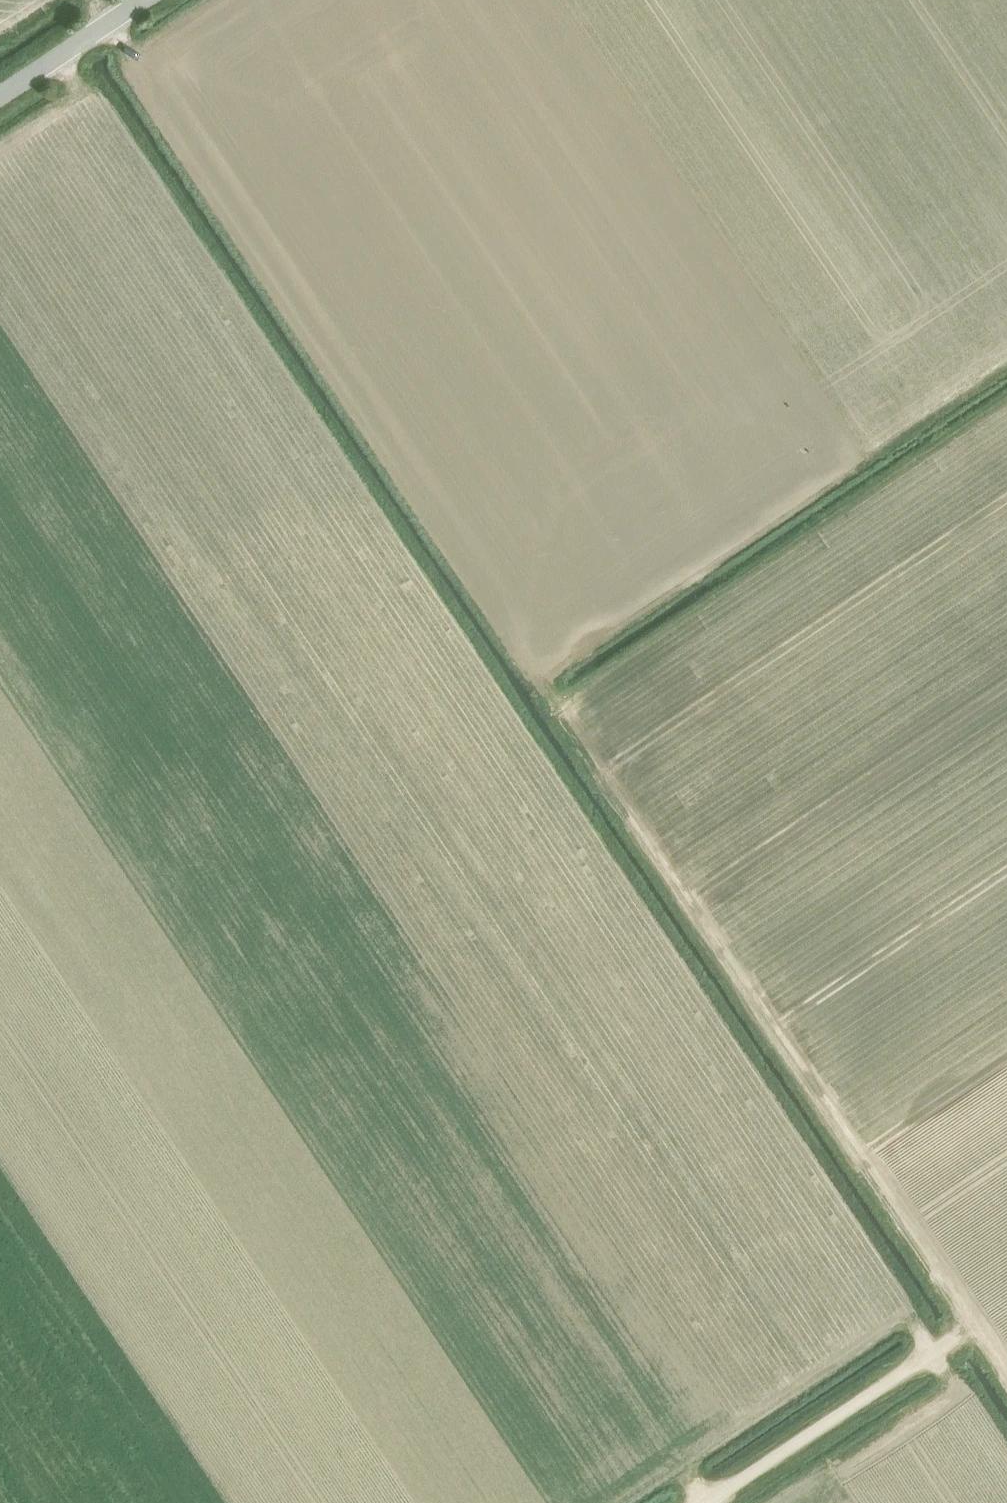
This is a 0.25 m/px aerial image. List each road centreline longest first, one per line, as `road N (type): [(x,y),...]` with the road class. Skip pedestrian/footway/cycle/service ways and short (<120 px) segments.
road 1 (unclassified): [(712,1502),(941,1347)]
road 2 (unclassified): [(0,94),(141,0)]

